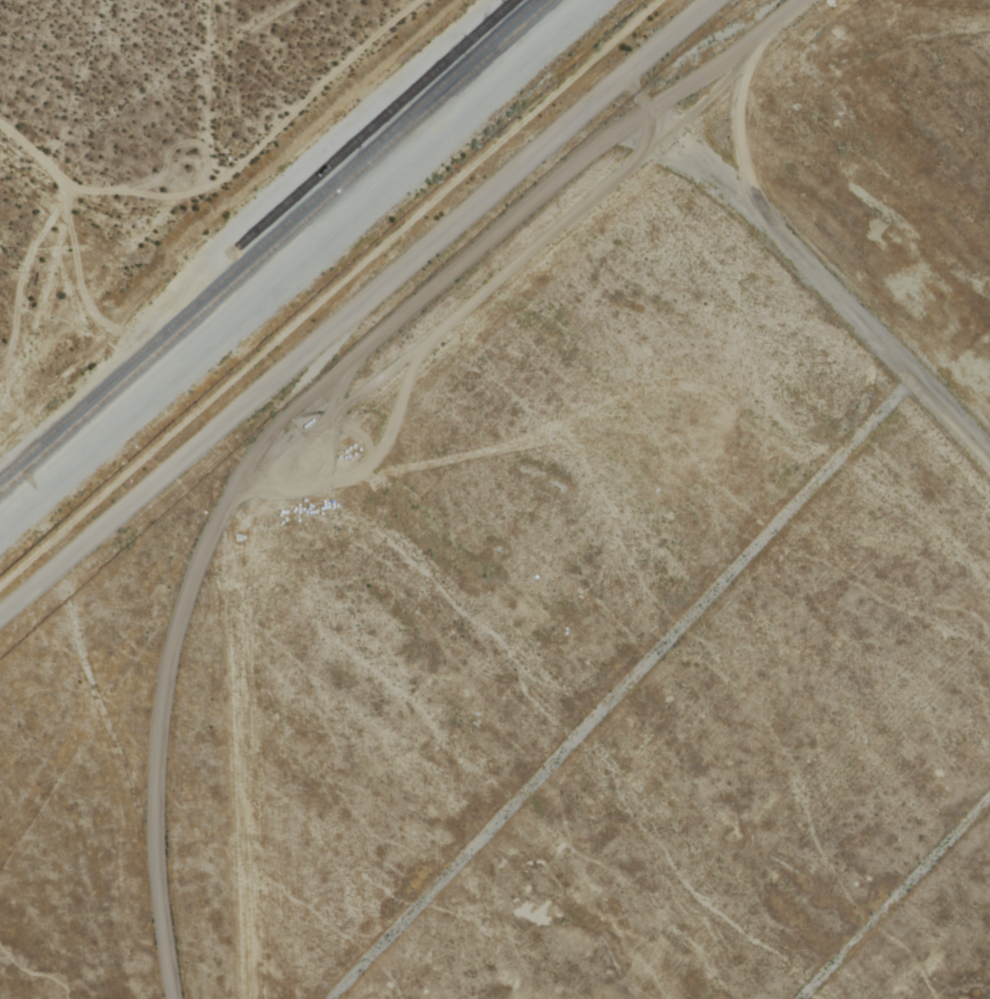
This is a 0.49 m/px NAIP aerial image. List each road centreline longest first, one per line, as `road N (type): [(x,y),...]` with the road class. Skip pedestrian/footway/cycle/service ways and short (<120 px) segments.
road 1 (track): [(207,0),(207,190)]

